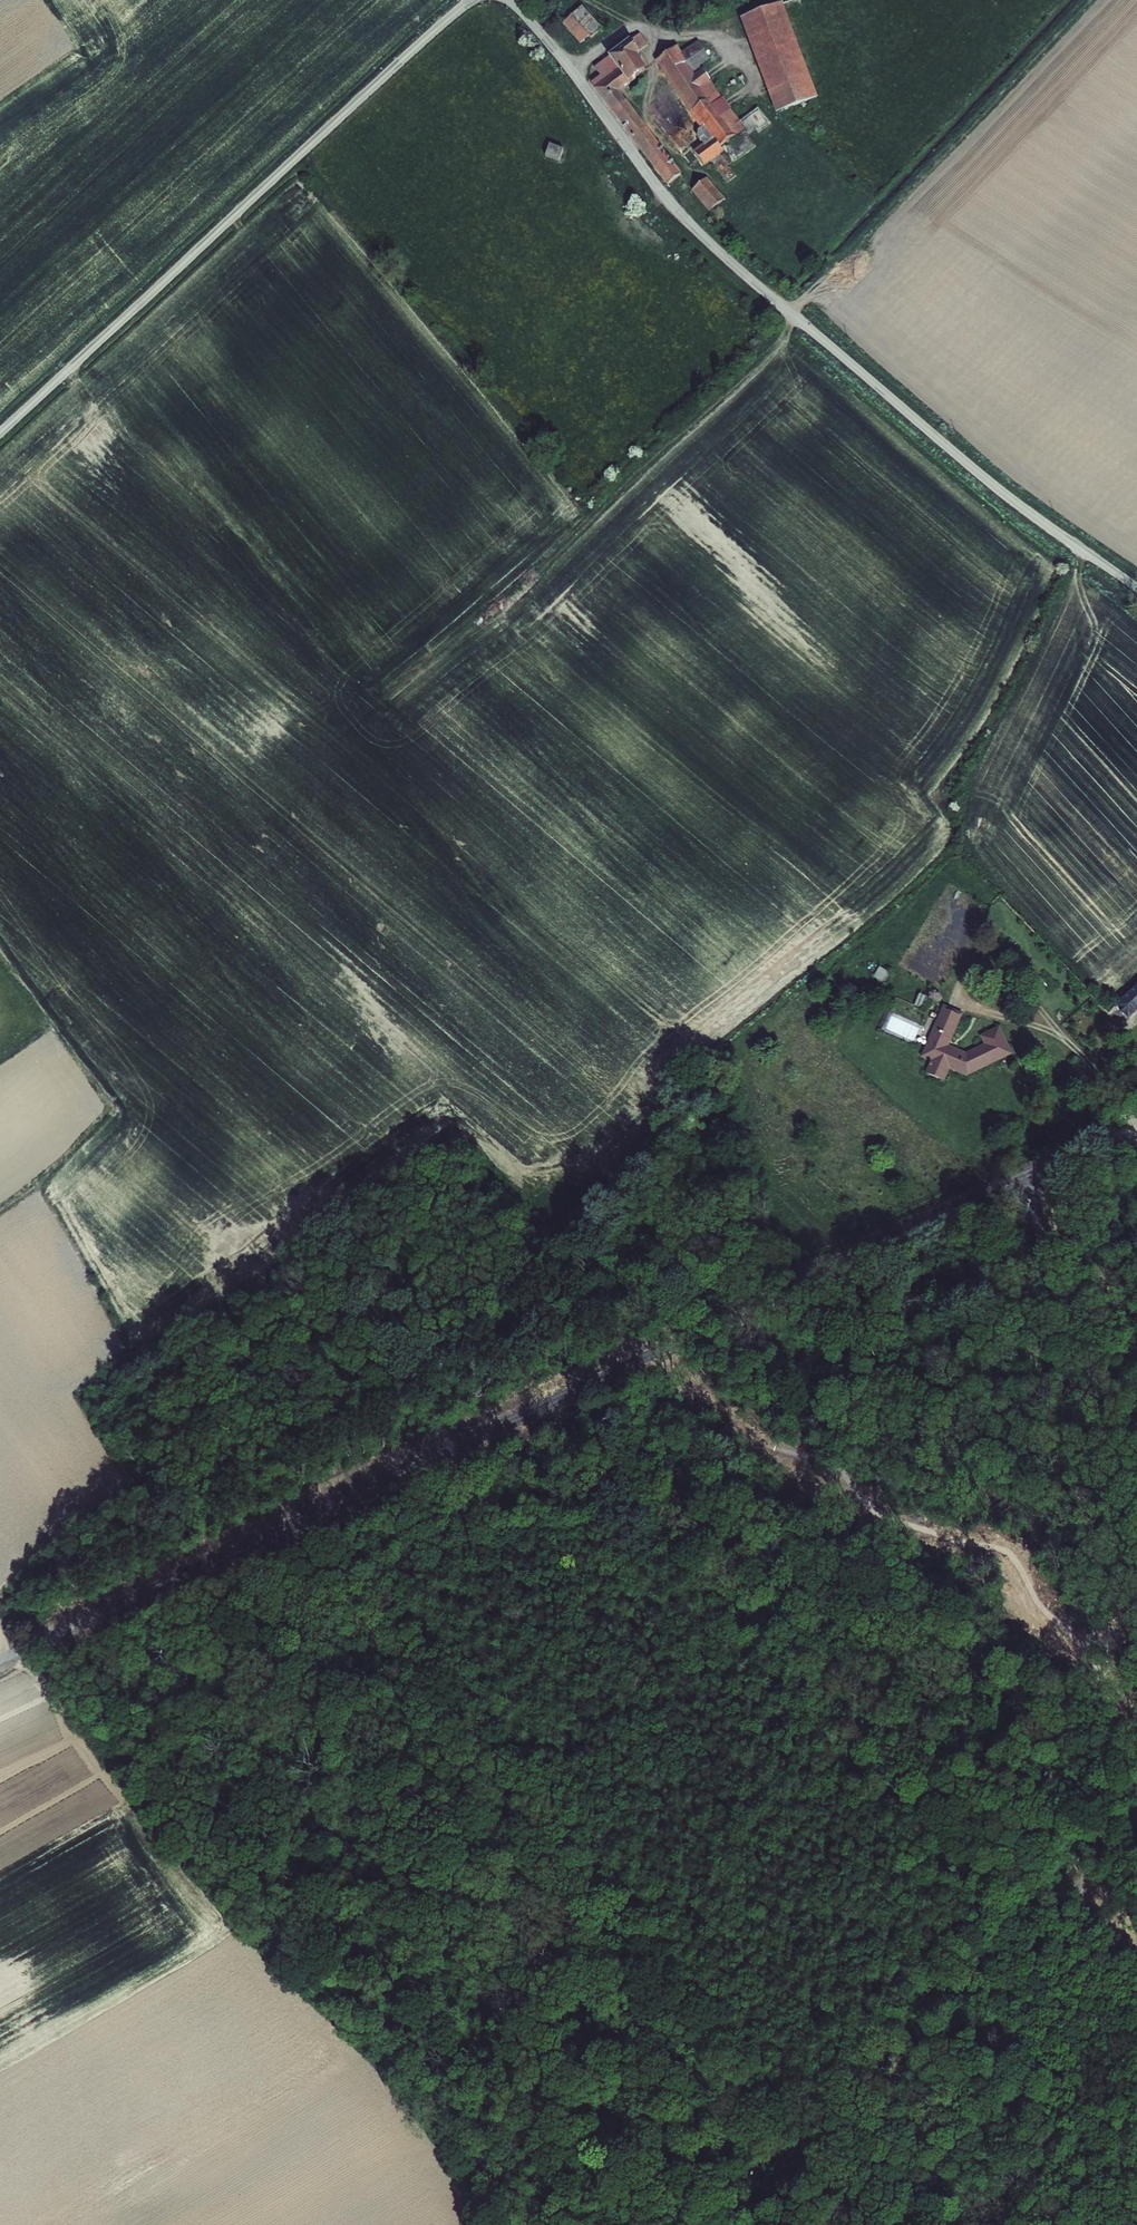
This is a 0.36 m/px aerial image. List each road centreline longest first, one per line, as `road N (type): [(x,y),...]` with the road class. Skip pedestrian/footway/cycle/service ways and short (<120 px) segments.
road 1 (track): [(1136,1110),(0,1661)]
road 2 (unclassified): [(1136,589),(1000,491),(715,248),(513,0)]
road 3 (track): [(1090,0),(848,254),(798,320),(594,508)]
road 4 (unclassified): [(470,0),(0,432)]
road 5 (track): [(1136,1318),(1048,1213),(1020,1167)]

